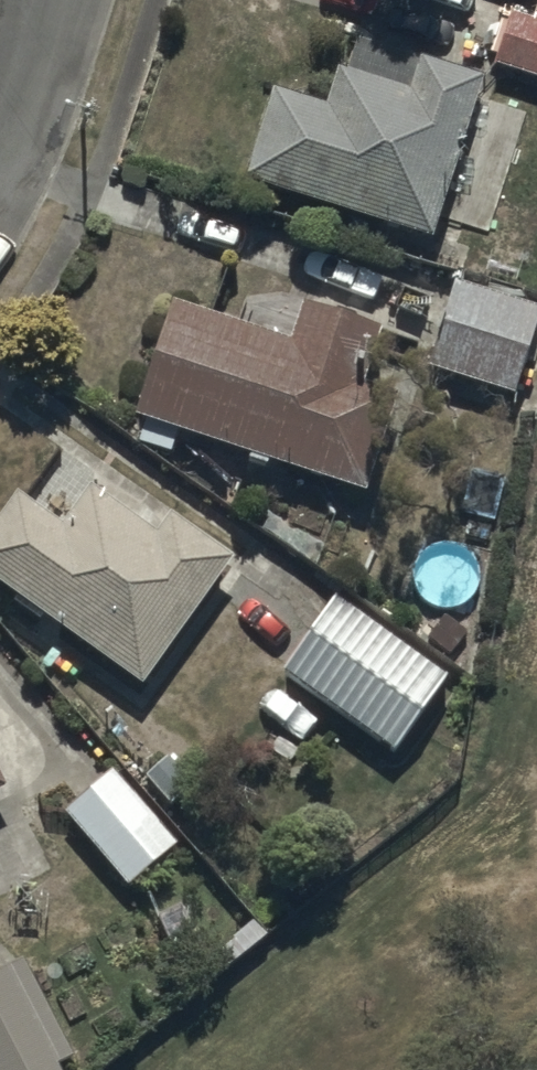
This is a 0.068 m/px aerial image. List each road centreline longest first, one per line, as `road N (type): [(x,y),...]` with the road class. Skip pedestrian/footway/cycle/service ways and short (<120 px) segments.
road 1 (residential): [(0,143),(25,85),(46,0)]

